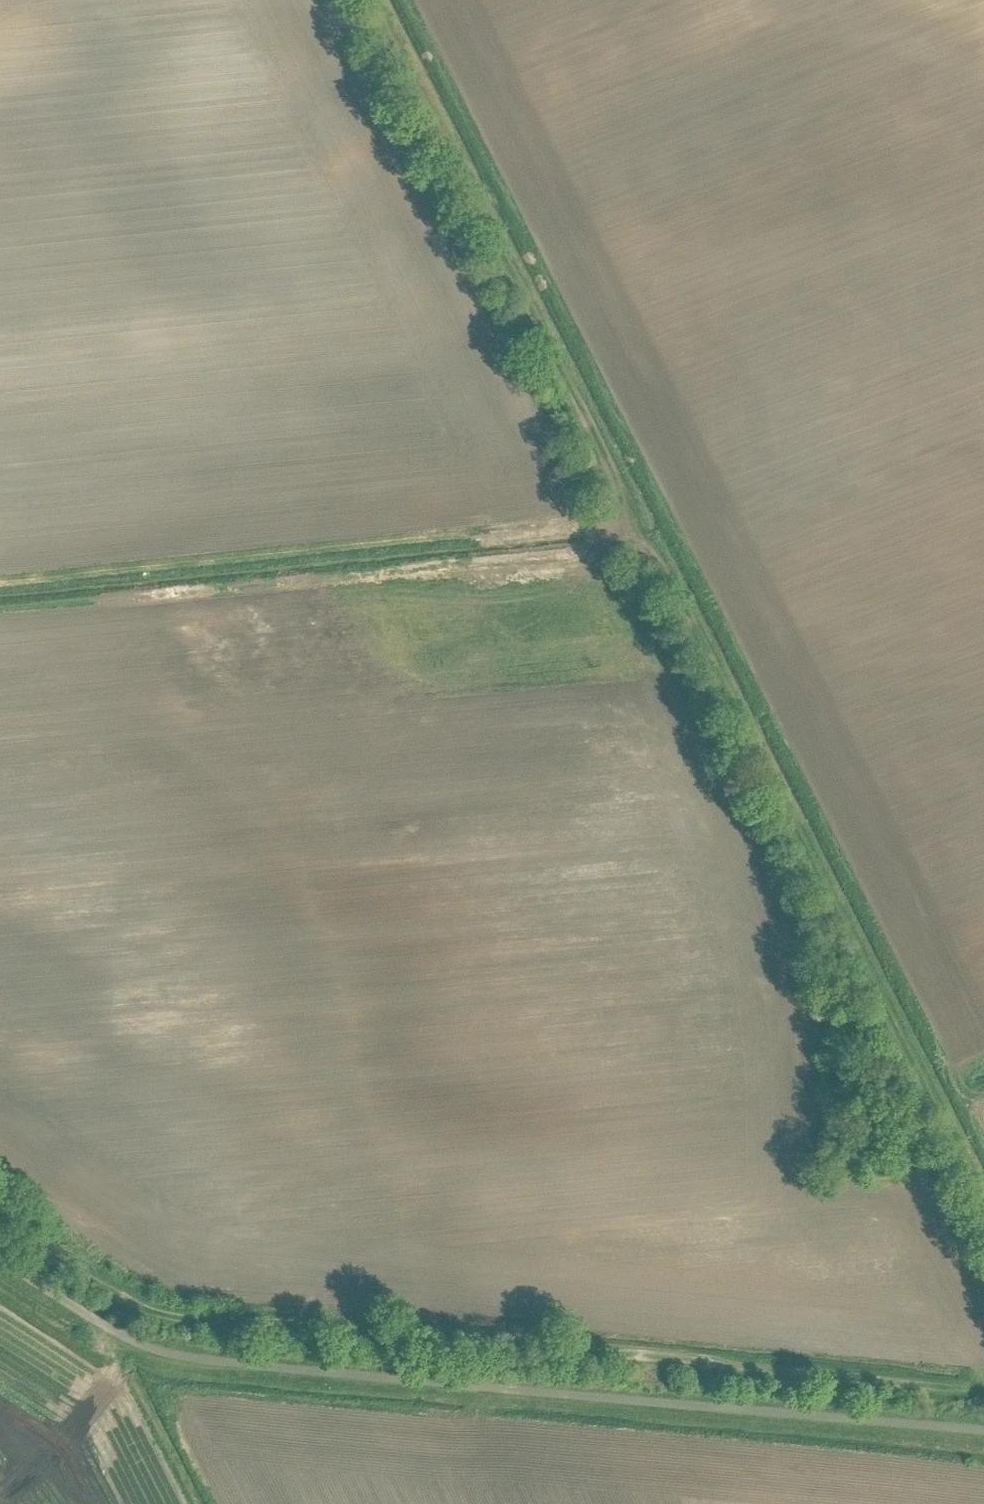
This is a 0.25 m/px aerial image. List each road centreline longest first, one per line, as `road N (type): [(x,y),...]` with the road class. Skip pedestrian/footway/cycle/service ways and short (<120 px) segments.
road 1 (track): [(983,1395),(185,1320),(147,1312),(0,1224)]

